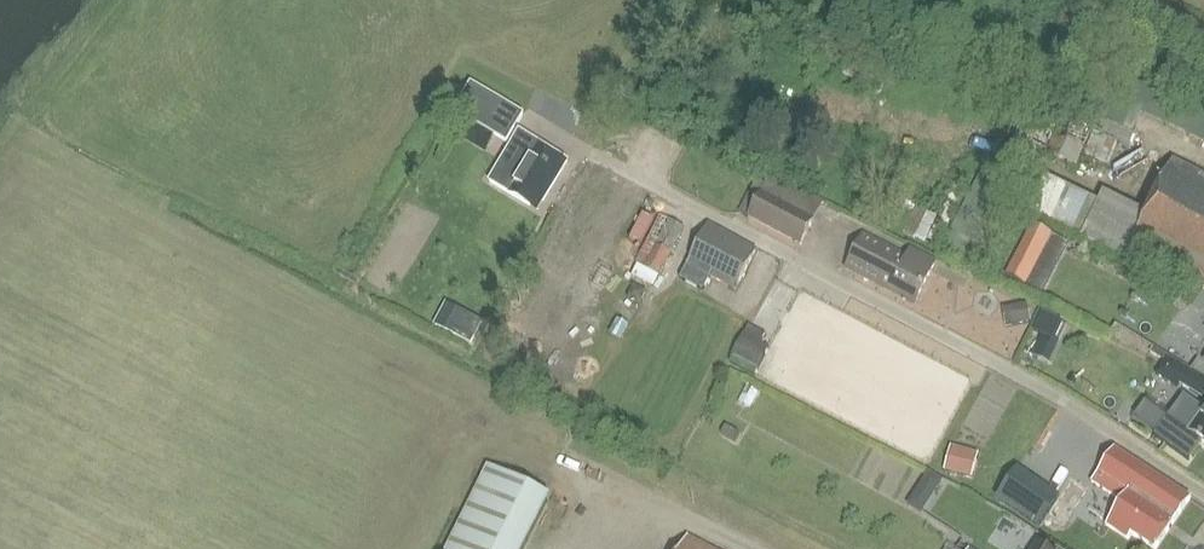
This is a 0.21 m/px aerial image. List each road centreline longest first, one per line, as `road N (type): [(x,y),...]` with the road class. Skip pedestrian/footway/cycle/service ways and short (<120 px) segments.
road 1 (unclassified): [(1203,492),(1035,384),(565,141)]

